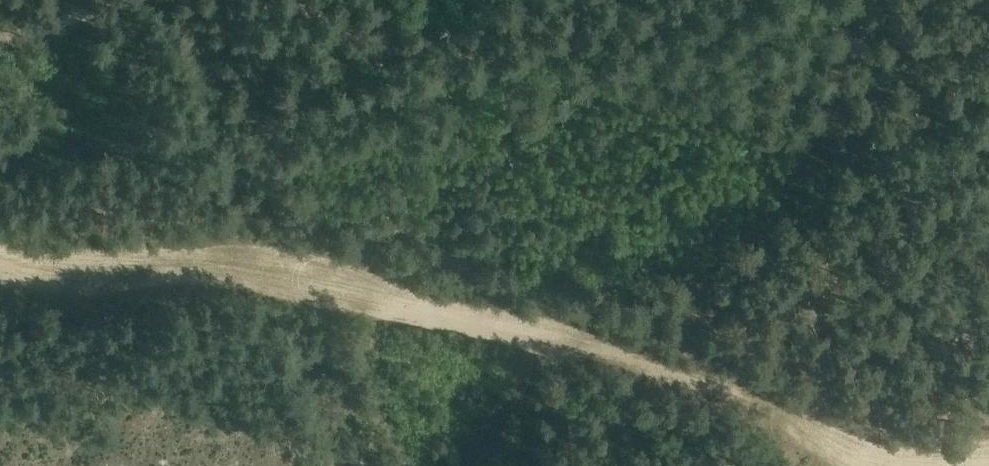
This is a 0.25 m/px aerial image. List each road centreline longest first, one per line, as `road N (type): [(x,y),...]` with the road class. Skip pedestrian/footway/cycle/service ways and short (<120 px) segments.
road 1 (track): [(0,250),(108,270),(287,276),(426,308),(634,359),(886,465)]
road 2 (track): [(298,0),(366,37),(464,61),(522,51),(585,0)]
road 3 (track): [(482,465),(487,443),(553,339)]
road 4 (track): [(0,37),(134,0)]

